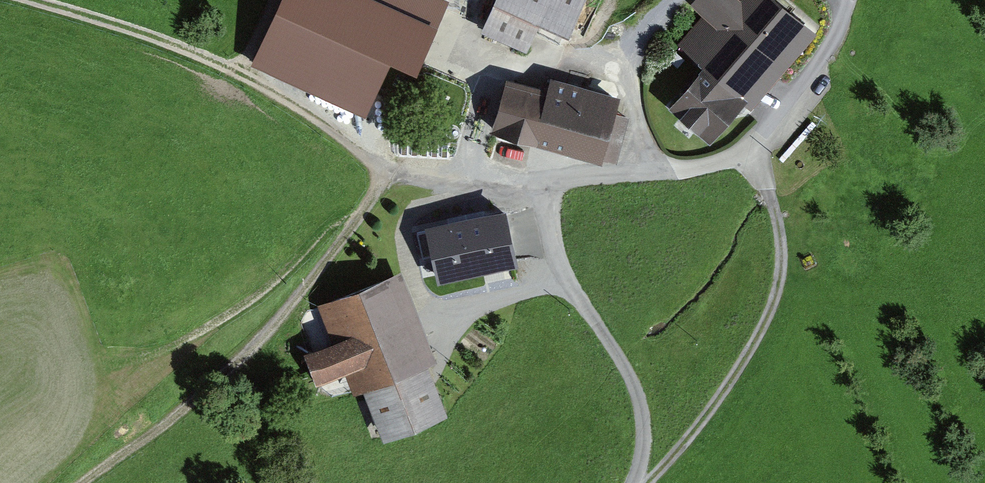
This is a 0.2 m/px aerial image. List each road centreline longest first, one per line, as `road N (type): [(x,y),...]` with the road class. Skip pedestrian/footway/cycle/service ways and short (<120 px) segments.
road 1 (track): [(28,0),(249,78),(377,163),(469,188),(469,150),(505,66),(549,58),(634,79)]
road 2 (track): [(636,482),(646,419),(639,394),(561,273),(542,184),(675,171),(748,154),(830,48),(849,0)]
road 3 (track): [(89,482),(295,304),(397,171)]
road 4 (track): [(645,482),(694,432),(773,303),(782,247),(770,193),(748,154)]
road 5 (track): [(561,273),(468,307),(433,307),(405,242),(411,220),(469,188),(542,184)]
road 6 (track): [(675,0),(638,42),(634,79),(653,173)]

